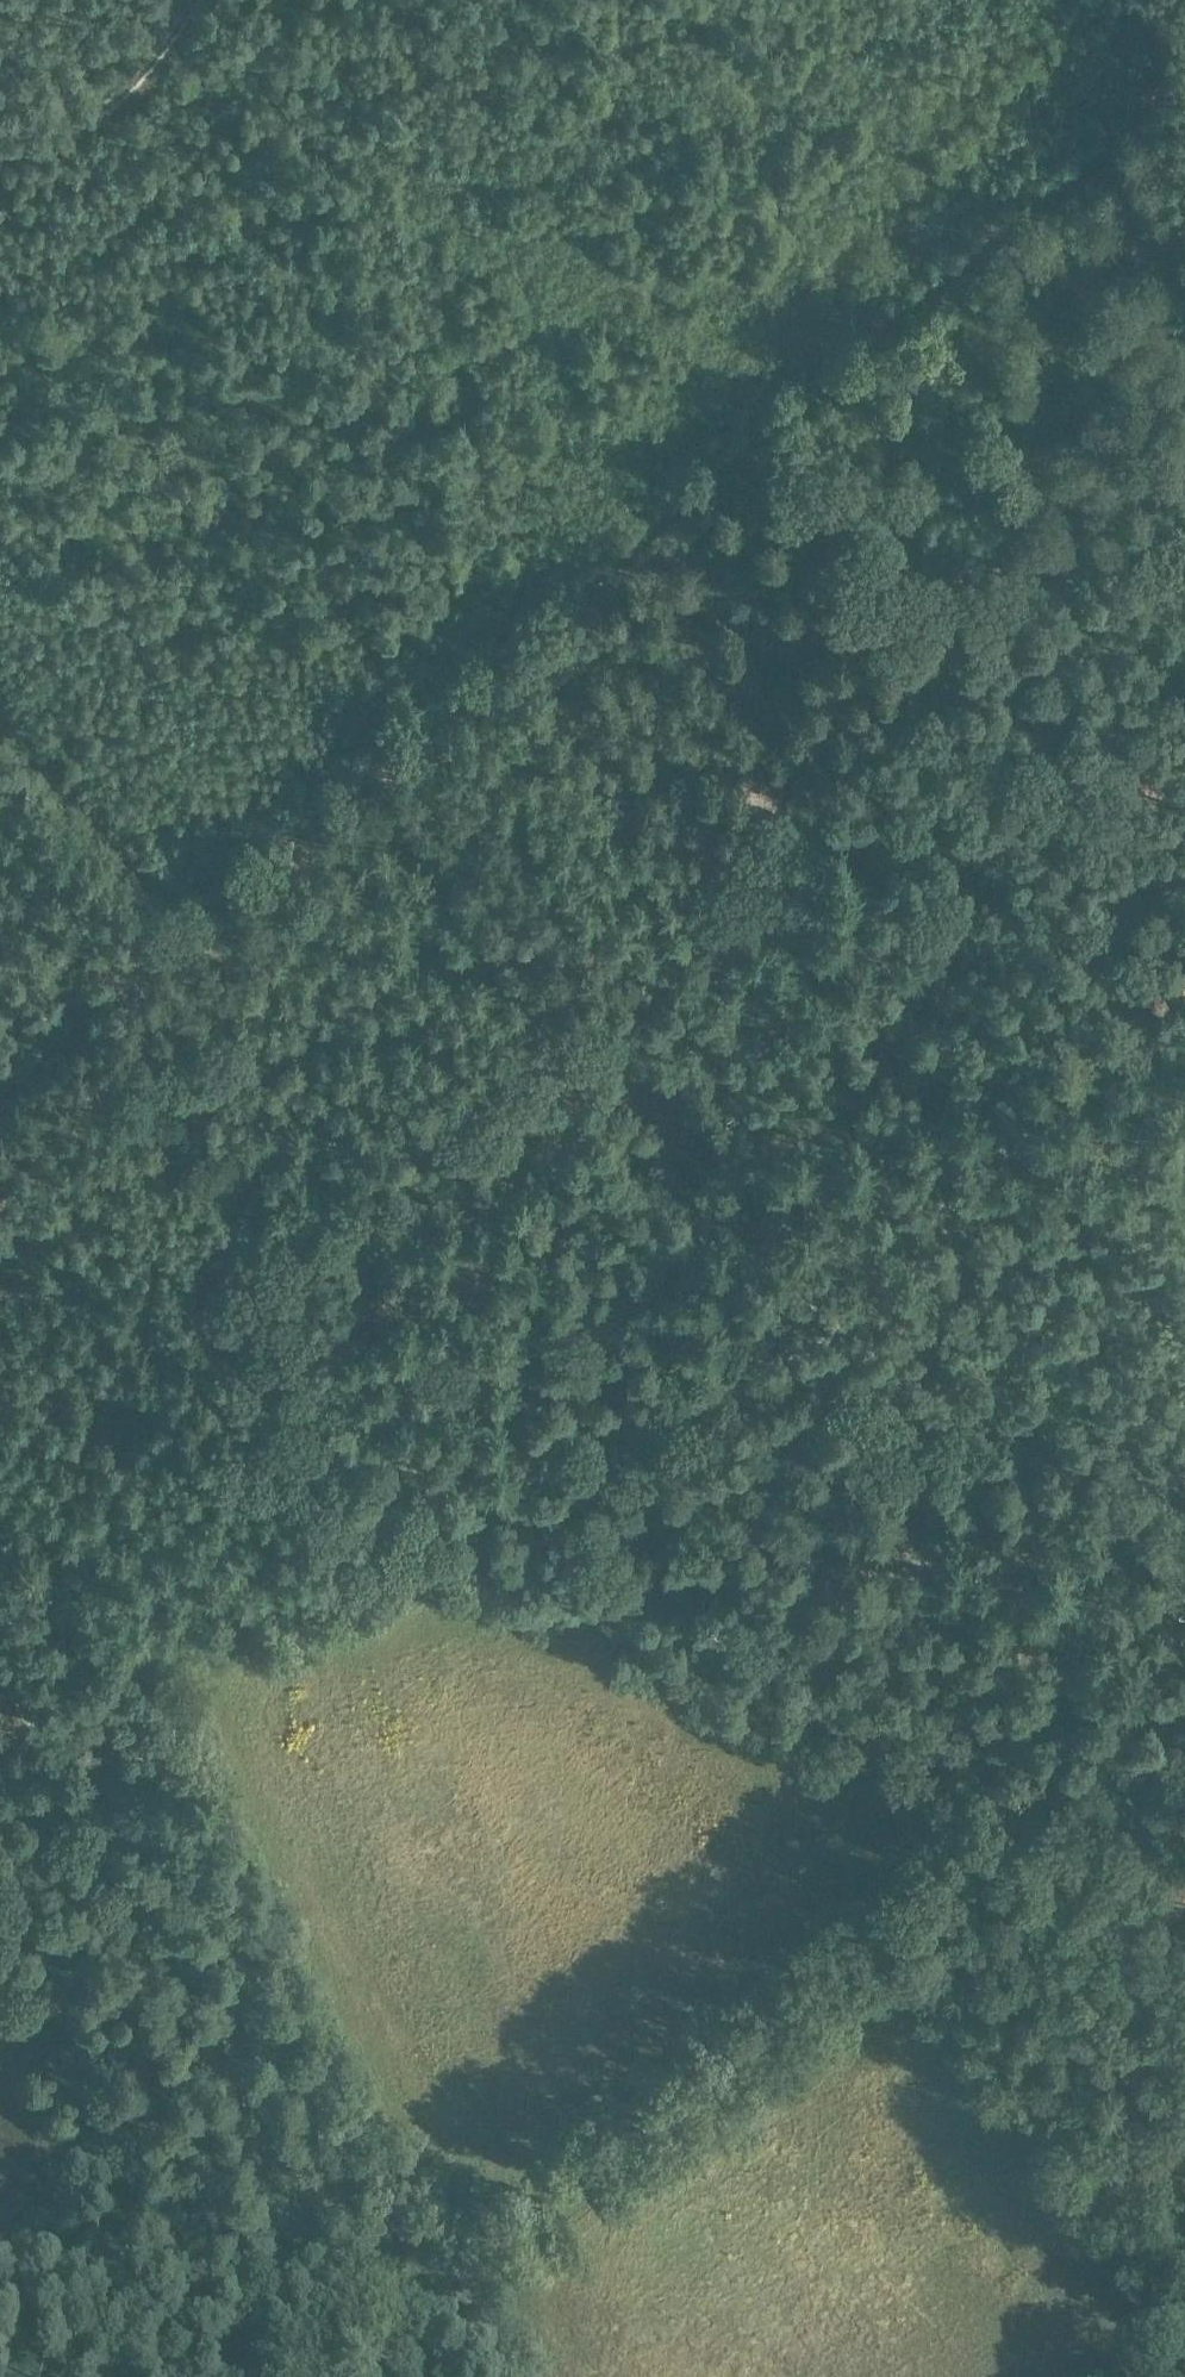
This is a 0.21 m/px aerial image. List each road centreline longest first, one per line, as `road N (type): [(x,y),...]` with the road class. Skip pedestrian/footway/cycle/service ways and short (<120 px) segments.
road 1 (track): [(0,1083),(1184,86)]
road 2 (track): [(0,147),(76,131),(129,90),(197,0)]

